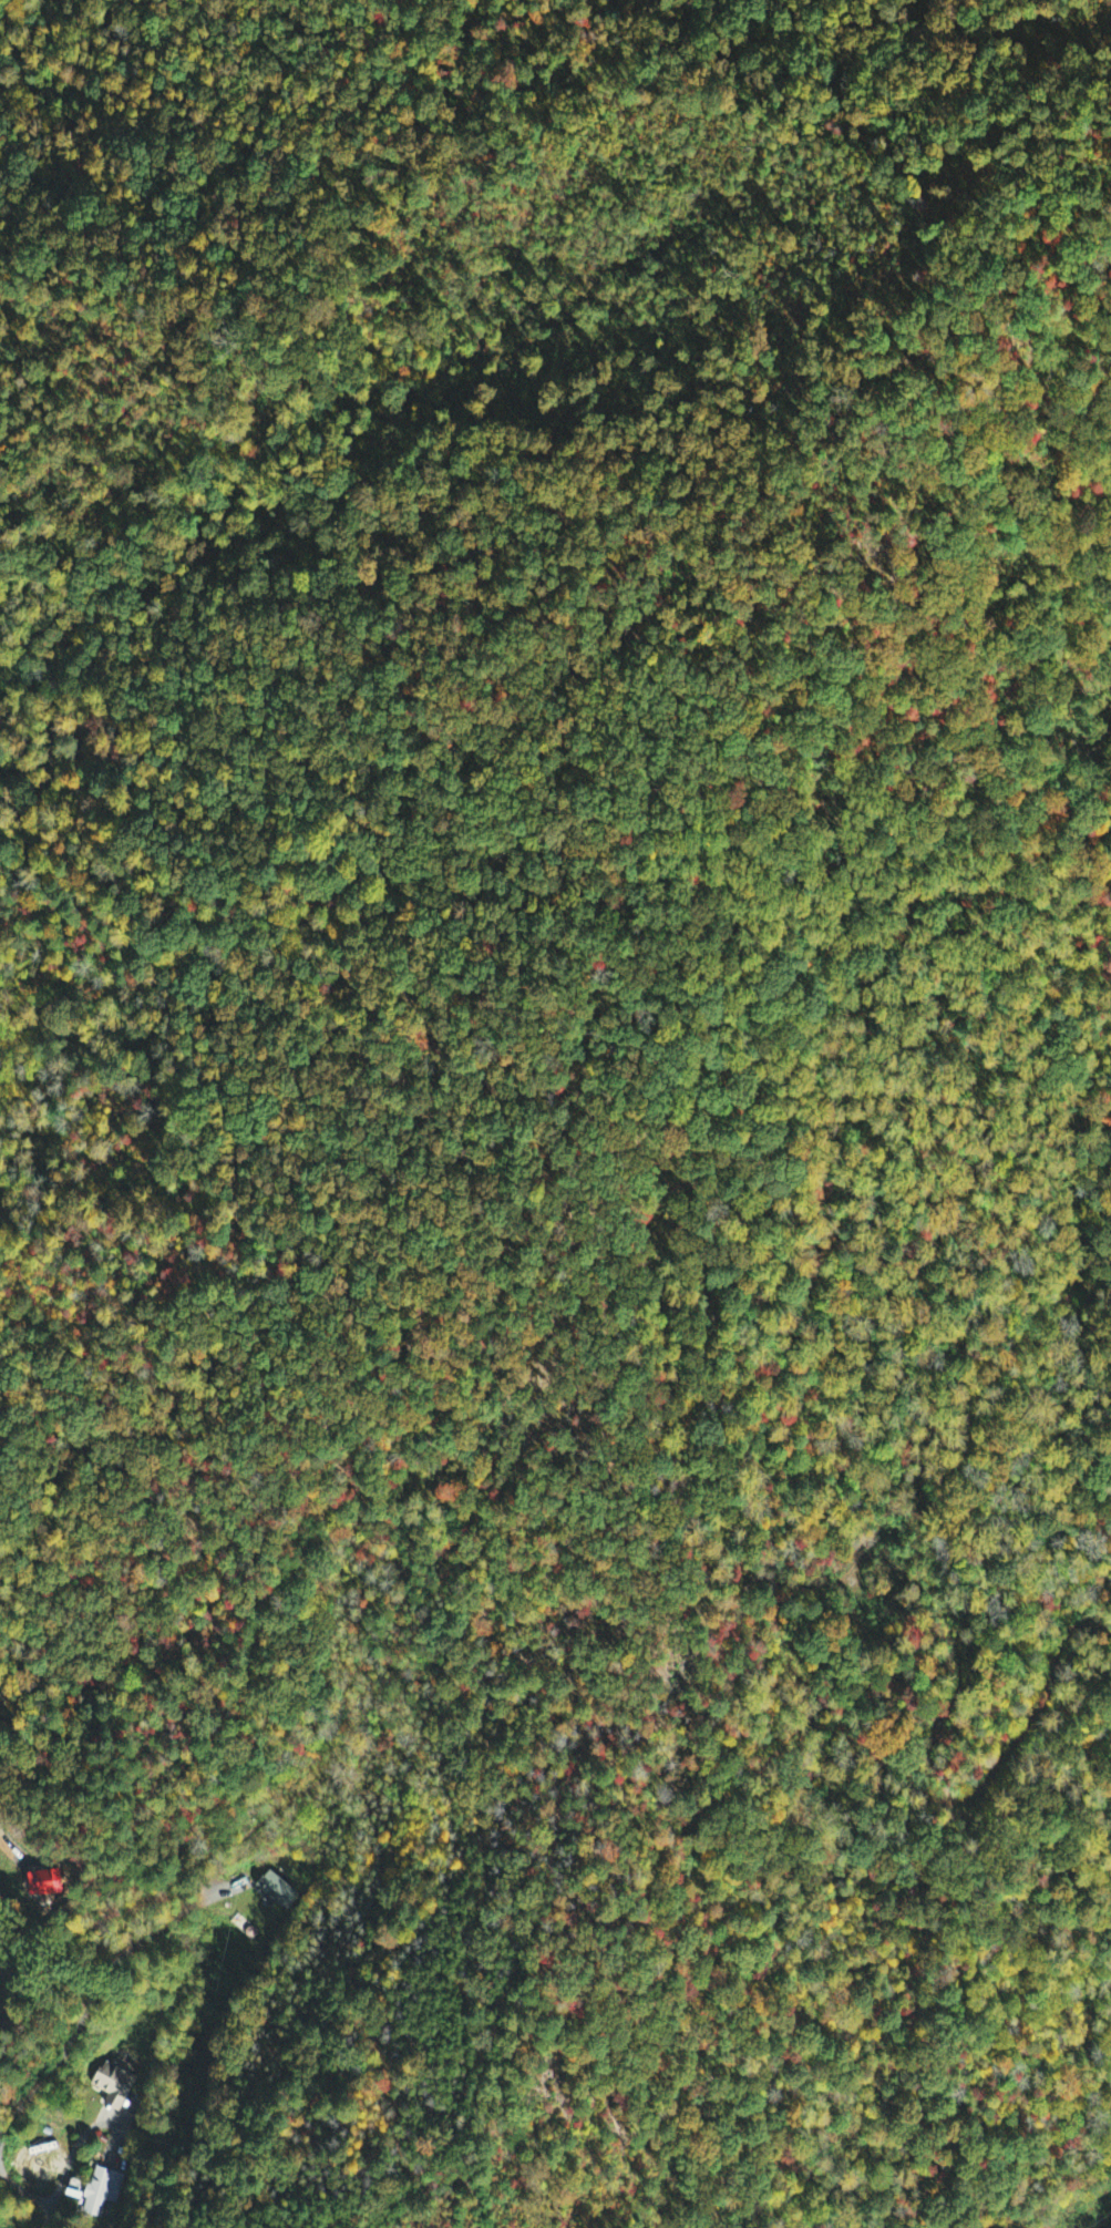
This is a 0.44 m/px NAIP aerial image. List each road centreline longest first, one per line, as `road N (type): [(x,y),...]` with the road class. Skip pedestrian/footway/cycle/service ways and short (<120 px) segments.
road 1 (residential): [(0,2152),(9,2122),(61,2063),(104,1979),(169,1922),(232,1895)]

